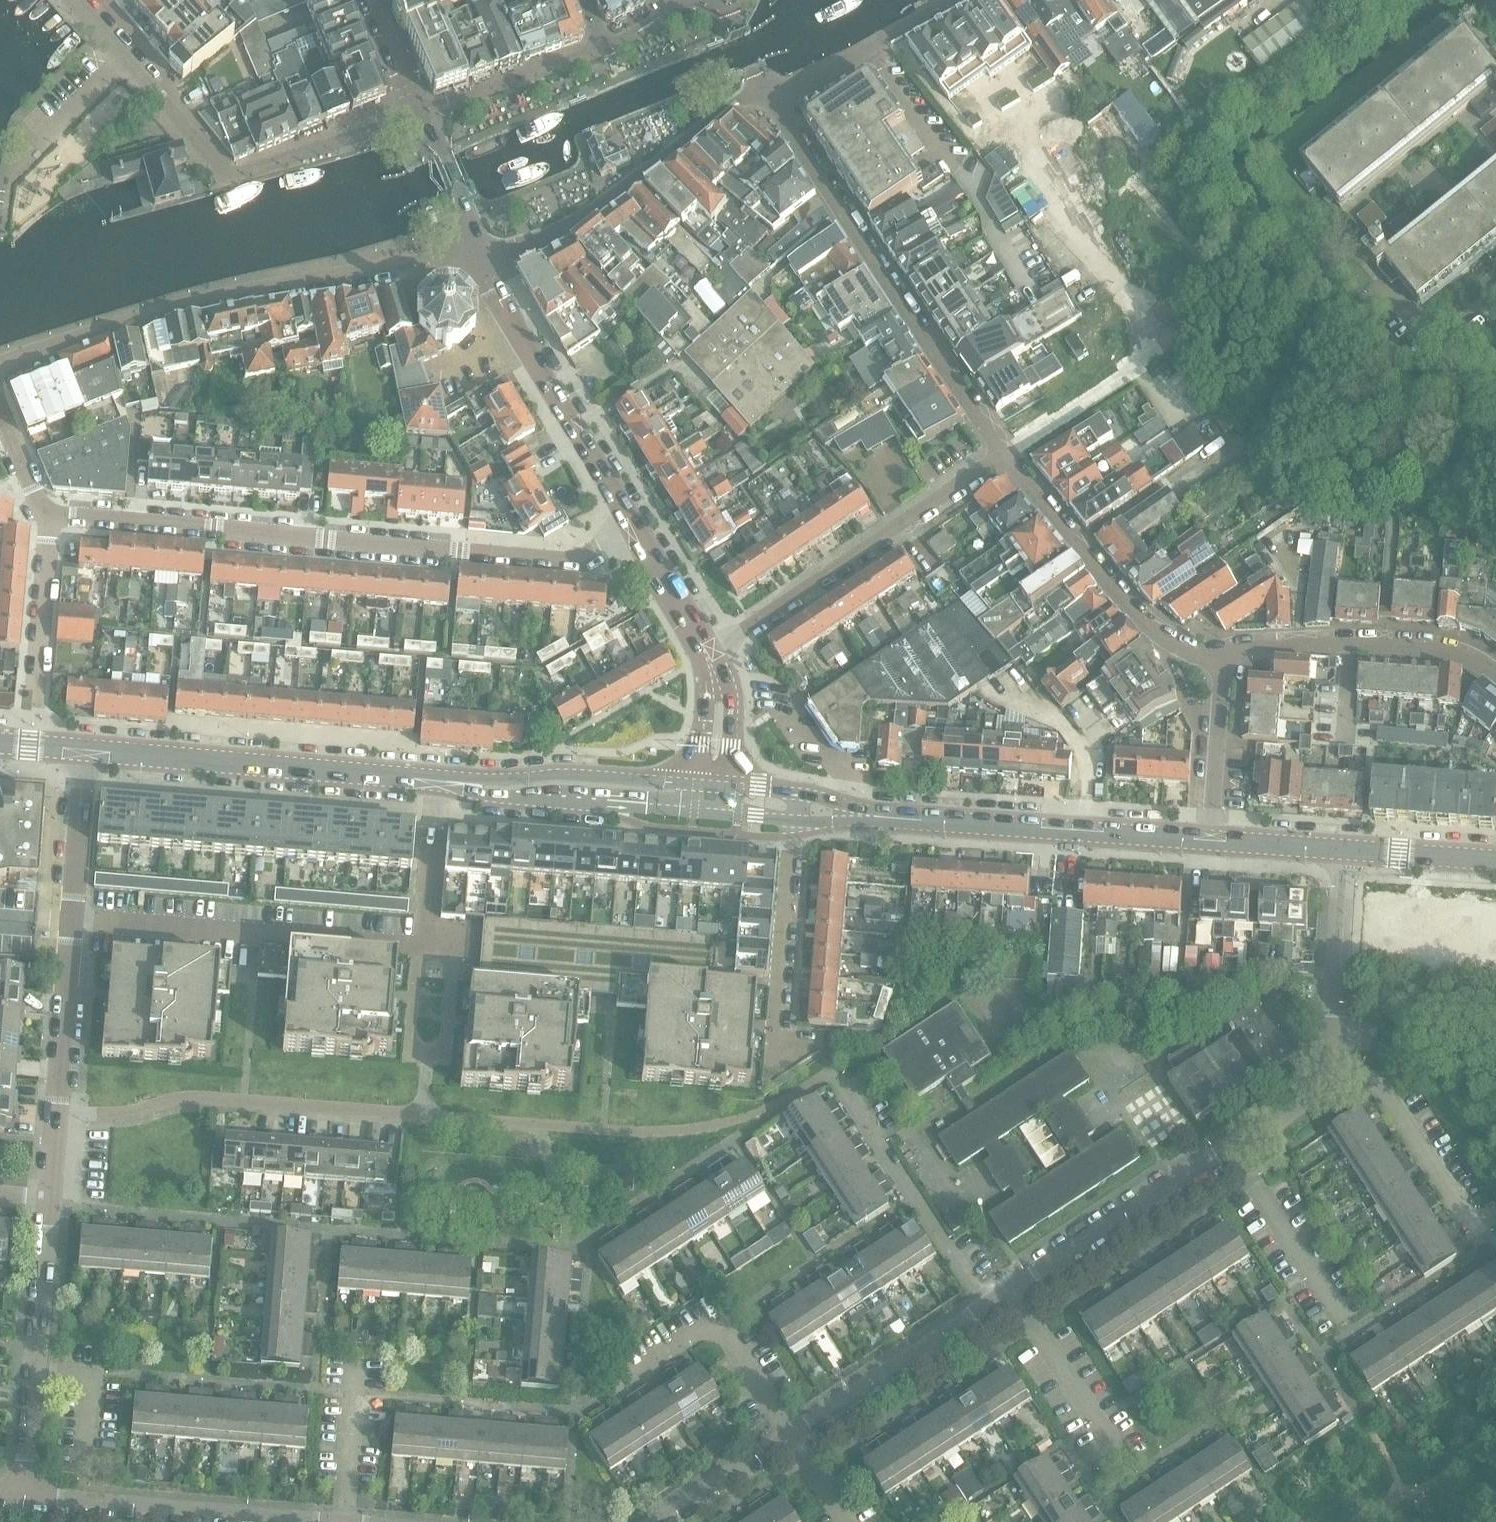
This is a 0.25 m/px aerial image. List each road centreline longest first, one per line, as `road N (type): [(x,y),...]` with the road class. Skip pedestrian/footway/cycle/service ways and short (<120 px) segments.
road 1 (residential): [(49,515),(548,559),(633,528)]
road 2 (residential): [(478,254),(186,302),(0,363)]
road 3 (residential): [(767,92),(1005,454)]
road 4 (residential): [(422,112),(226,172),(78,0)]
road 5 (residential): [(425,1116),(201,1098),(126,1113),(55,1114)]
road 6 (residential): [(706,654),(1005,454)]
road 7 (tertiary): [(435,782),(85,750)]
road 8 (residential): [(420,948),(70,919)]
road 9 (residential): [(478,254),(585,217),(738,103),(767,92)]
road 10 (residential): [(1438,342),(1304,326),(1181,338),(1141,285)]
road 11 (tertiary): [(633,528),(478,254)]
road 12 (residential): [(1005,454),(1132,615),(1186,652),(1223,662)]
road 13 (residential): [(23,1498),(47,1200)]
road 14 (residential): [(1495,675),(1432,648),(1353,643),(1252,647),(1223,662)]
road 15 (residential): [(986,1309),(834,1075)]
road 16 (residential): [(23,1498),(298,1521)]
road 17 (tertiary): [(937,821),(1210,840)]
road 18 (residential): [(789,1438),(719,1324),(604,1400)]
road 19 (residential): [(1012,1292),(1231,1148)]
road 20 (tertiary): [(696,784),(562,774),(448,783)]
road 21 (tertiary): [(448,783),(485,795),(694,807)]
road 22 (residential): [(773,1062),(795,821)]
road 23 (residential): [(789,1438),(986,1309)]
road 24 (residential): [(1470,1228),(1377,1084),(1326,1057)]
road 25 (residential): [(1351,1334),(1231,1148)]
road 26 (residential): [(767,92),(811,81),(955,0)]
road 27 (residential): [(1326,1057),(1335,1030),(1344,849)]
road 28 (residential): [(1126,1465),(1012,1292)]
road 29 (residential): [(55,1114),(70,919)]
road 30 (residential): [(37,710),(49,515)]
road 31 (residential): [(422,112),(601,51)]
road 32 (residential): [(1223,662),(1210,840)]
road 33 (residential): [(70,919),(85,750)]
road 34 (residential): [(344,1521),(357,1364)]
road 35 (tertiary): [(478,254),(422,112)]
road 36 (residential): [(662,1521),(789,1438)]
road 37 (tertiary): [(1495,860),(1344,849)]
road 38 (residential): [(422,932),(435,782)]
road 39 (tertiary): [(706,654),(633,528)]
road 40 (tertiary): [(937,821),(796,795)]
road 41 (tertiary): [(795,821),(937,821)]
road 42 (residential): [(1231,1148),(1292,1110),(1326,1057)]
road 43 (tertiary): [(1210,840),(1344,849)]
road 44 (tertiary): [(368,0),(422,112)]

